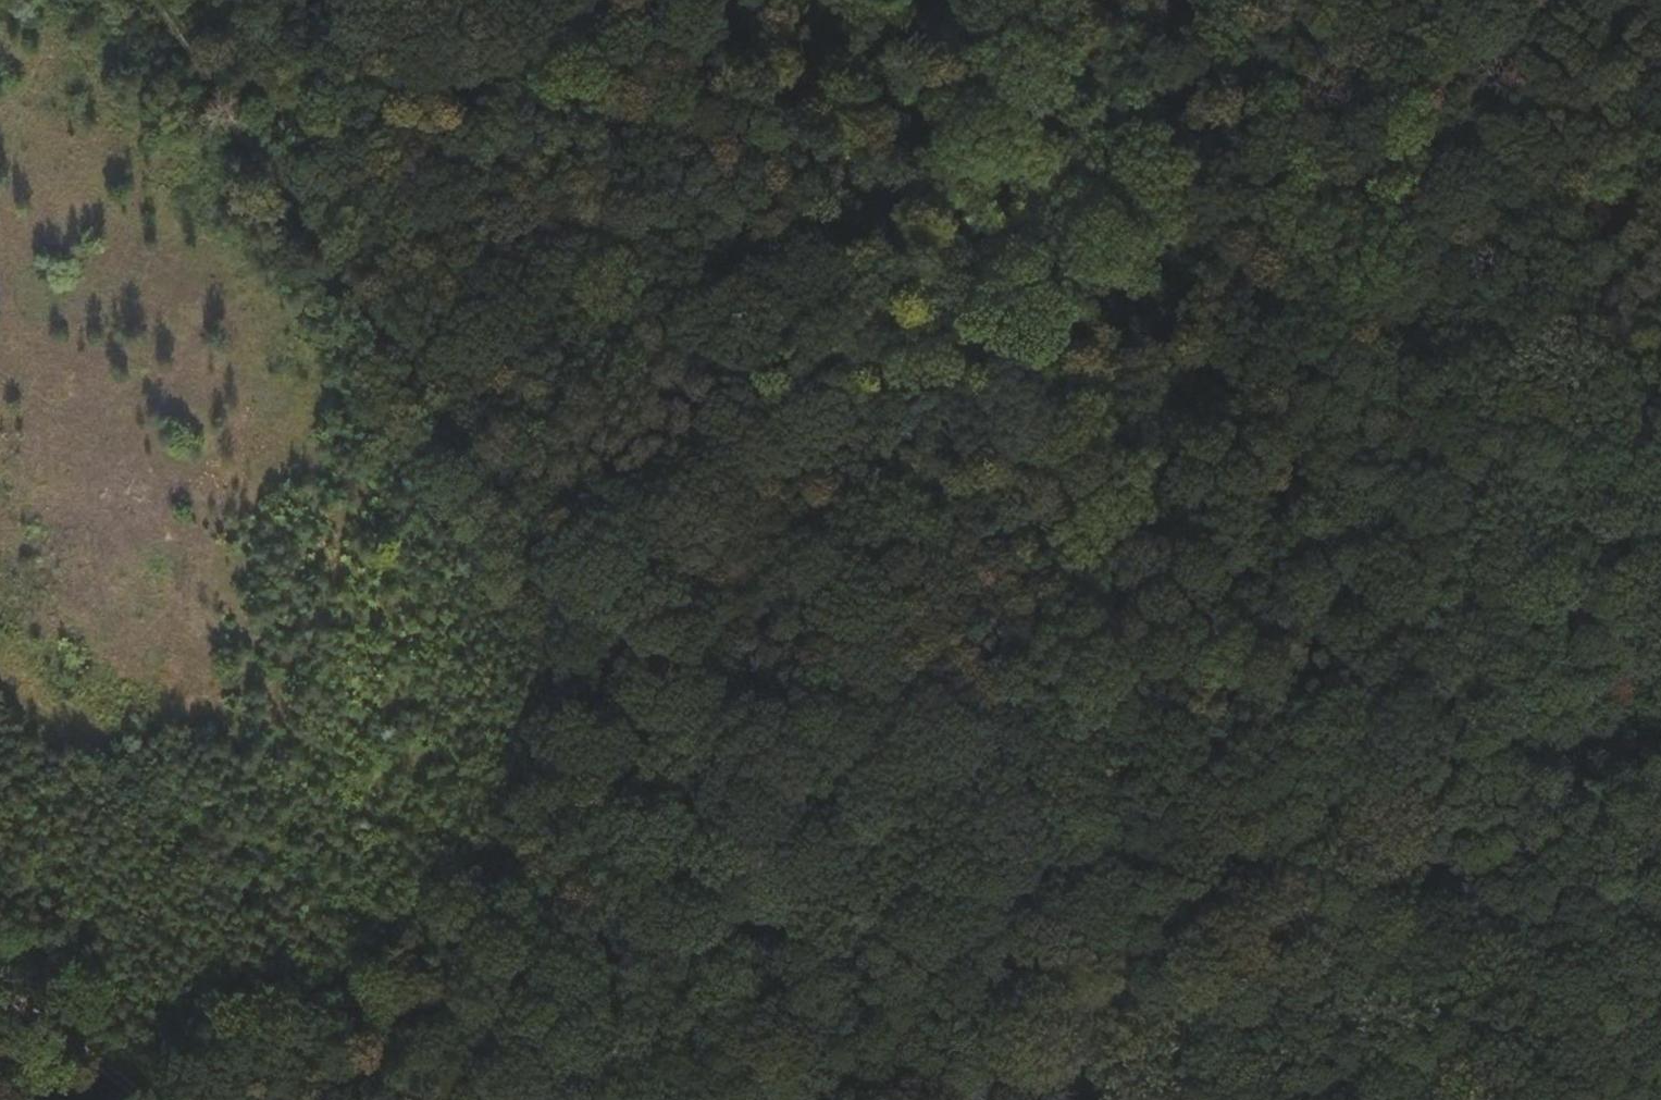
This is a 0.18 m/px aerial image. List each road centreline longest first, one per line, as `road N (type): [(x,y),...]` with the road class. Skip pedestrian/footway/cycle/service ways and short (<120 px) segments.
road 1 (track): [(155,0),(928,1099)]
road 2 (track): [(1243,0),(1660,279)]
road 3 (track): [(0,987),(150,1099)]

